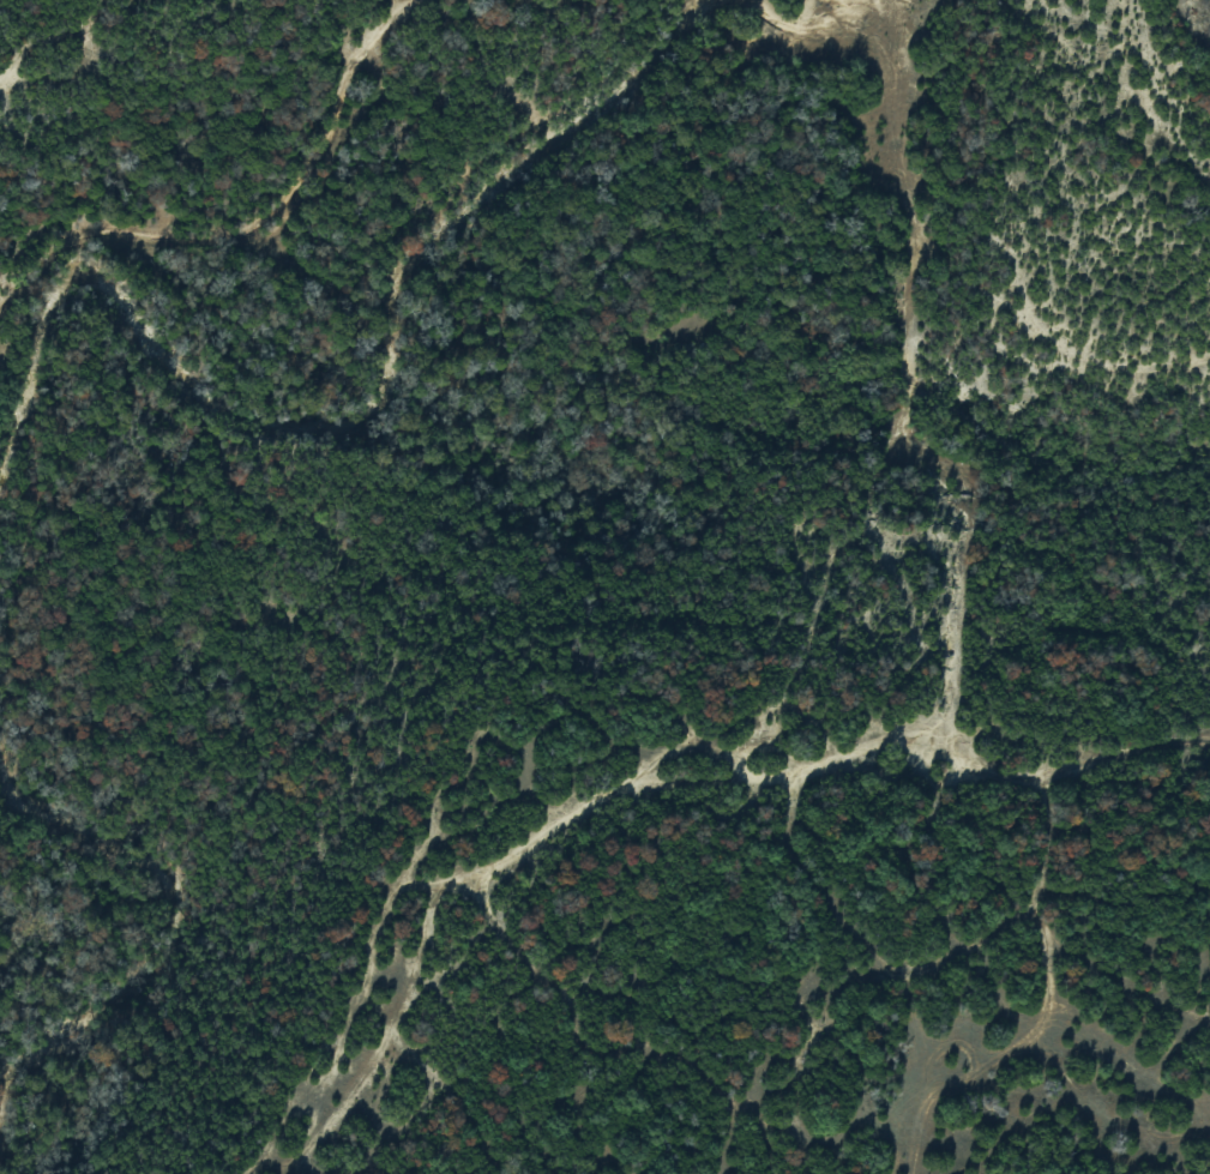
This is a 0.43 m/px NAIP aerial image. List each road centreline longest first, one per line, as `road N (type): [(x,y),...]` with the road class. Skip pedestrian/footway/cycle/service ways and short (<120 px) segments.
road 1 (track): [(983,0),(983,43),(953,127),(953,271),(1025,415),(1031,607),(1073,637),(1209,649)]

